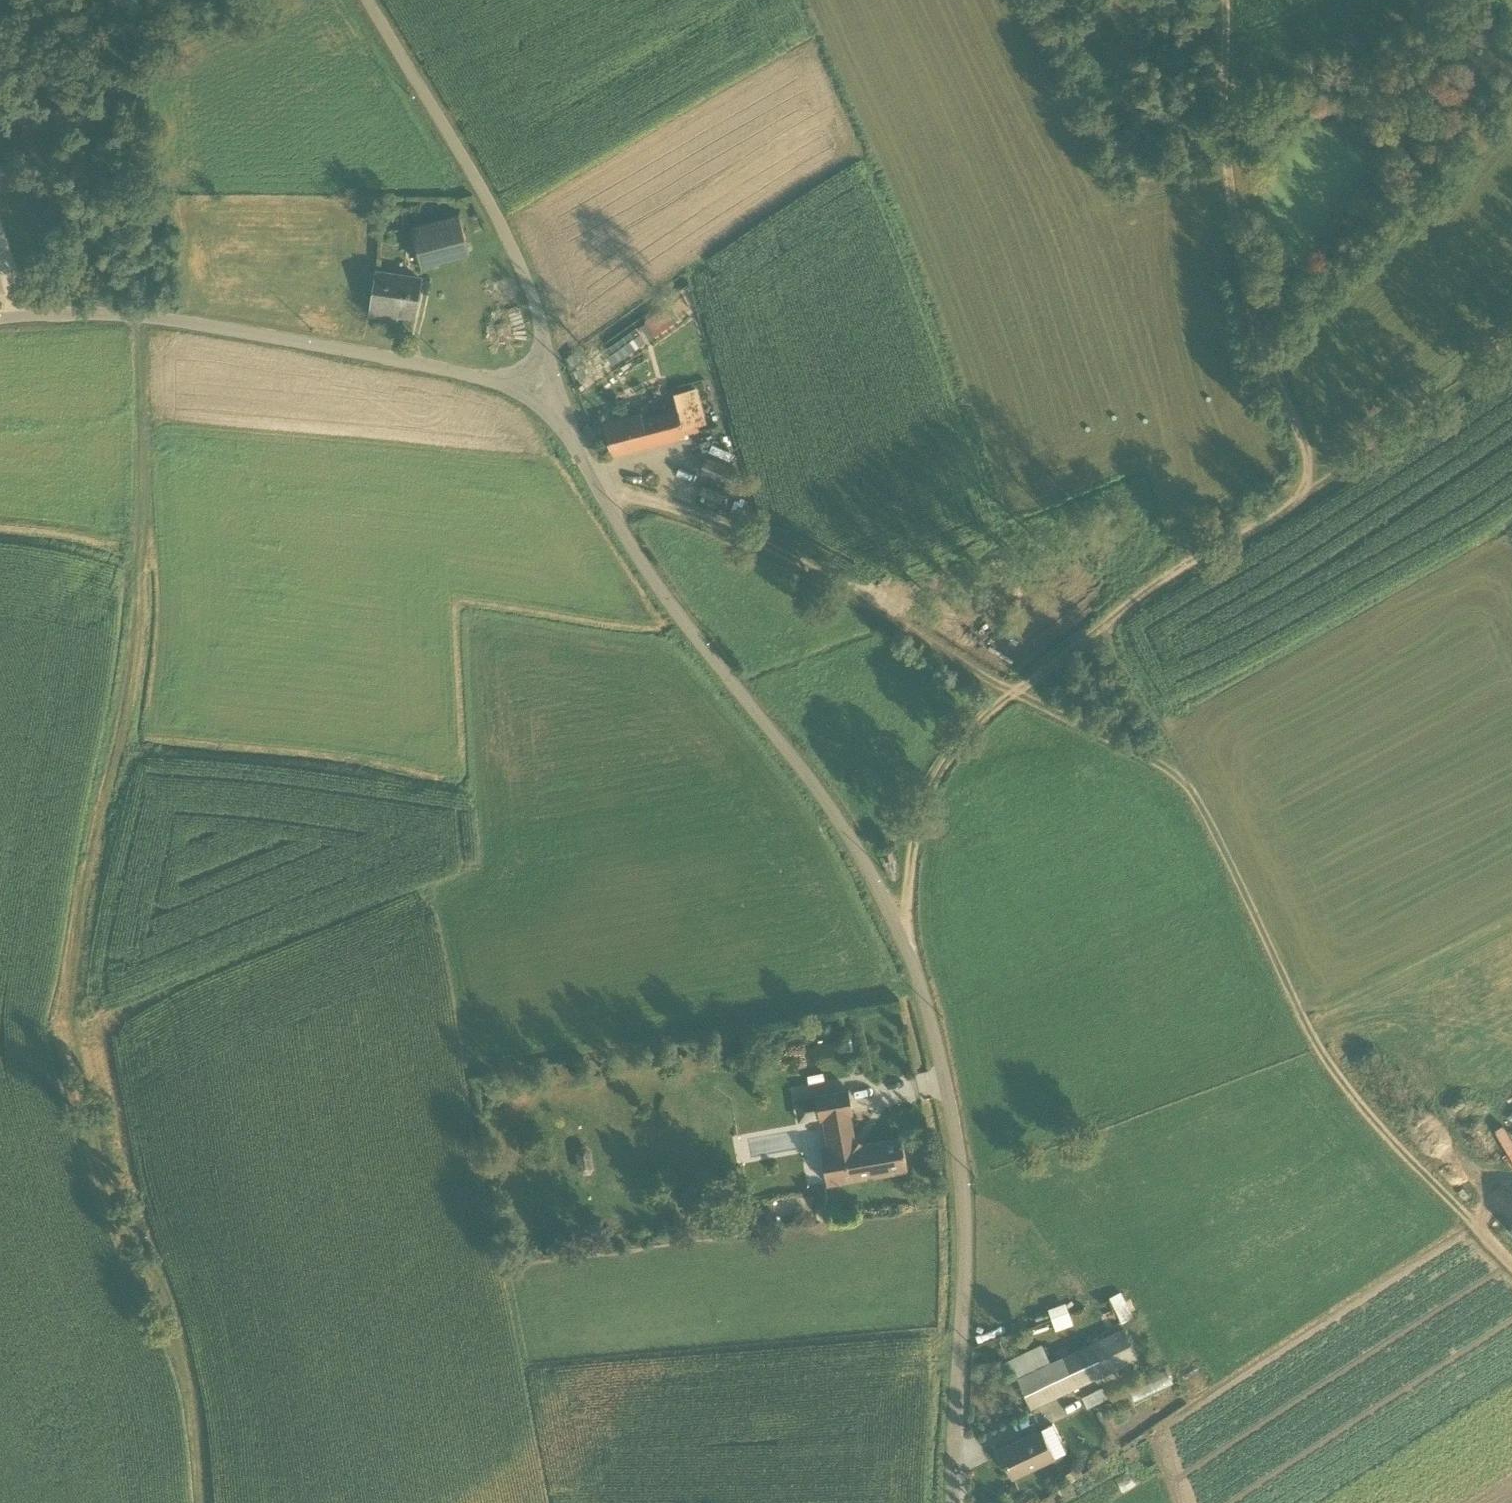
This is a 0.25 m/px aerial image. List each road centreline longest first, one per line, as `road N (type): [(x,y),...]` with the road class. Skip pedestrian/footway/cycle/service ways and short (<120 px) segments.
road 1 (track): [(1511,1266),(1363,1109),(1307,1035),(1188,785),(1146,756),(1073,732),(839,580),(640,496),(596,492)]
road 2 (unclassified): [(550,406),(652,581),(848,830),(924,994),(958,1145),(966,1225),(951,1502)]
road 3 (track): [(206,1502),(193,1383),(82,1088),(87,909),(133,667),(142,315)]
road 4 (track): [(903,940),(919,819),(940,772),(973,730),(1101,626),(1313,482),(1257,337),(1232,233),(1221,127),(1230,0)]
road 5 (unclassified): [(550,406),(470,377),(142,315),(0,318)]
road 6 (unclassified): [(372,0),(524,270),(544,332),(550,406)]
road 7 (track): [(1313,482),(1511,356)]
road 8 (track): [(1188,785),(1101,626)]

